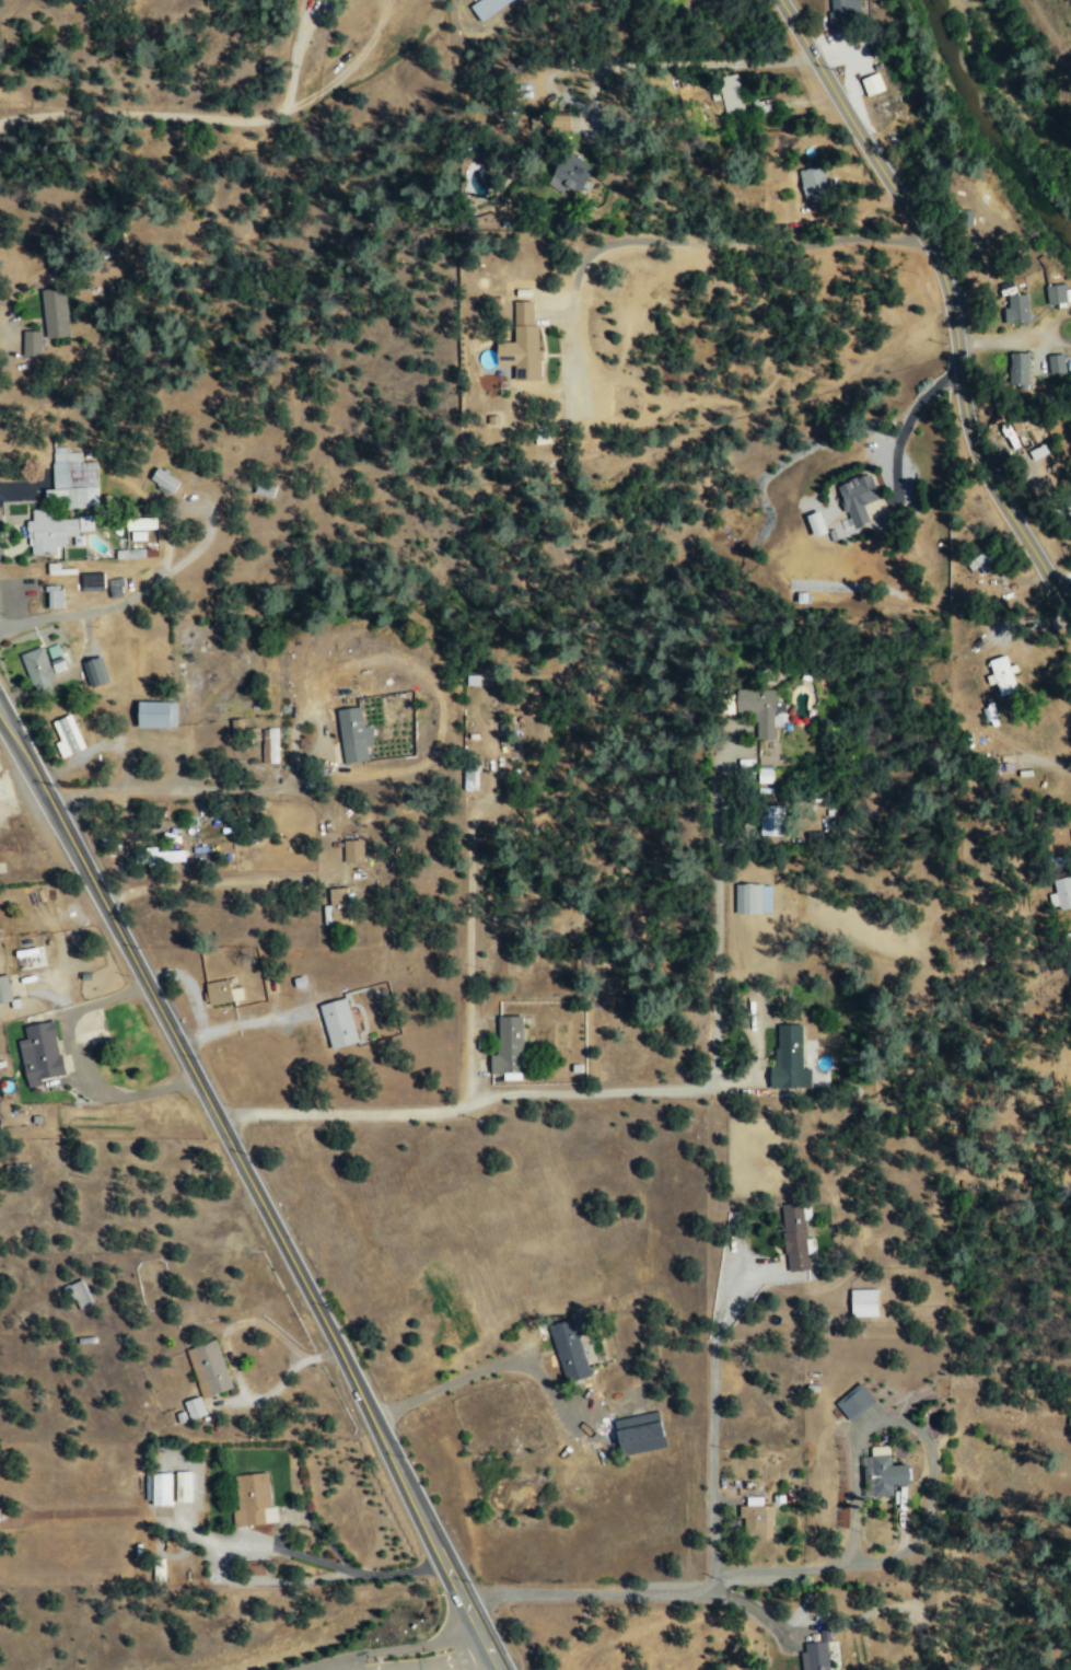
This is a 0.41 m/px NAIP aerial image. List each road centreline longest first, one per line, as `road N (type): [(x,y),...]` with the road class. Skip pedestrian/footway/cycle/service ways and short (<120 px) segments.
road 1 (secondary): [(501,1669),(0,713)]
road 2 (residential): [(214,1113),(456,1111),(526,1098),(701,1089),(712,1080),(718,1045),(714,811)]
road 3 (residential): [(1070,620),(971,442),(950,298),(931,247),(781,0)]
road 4 (residential): [(0,124),(88,113),(275,119),(294,97),(312,21)]

